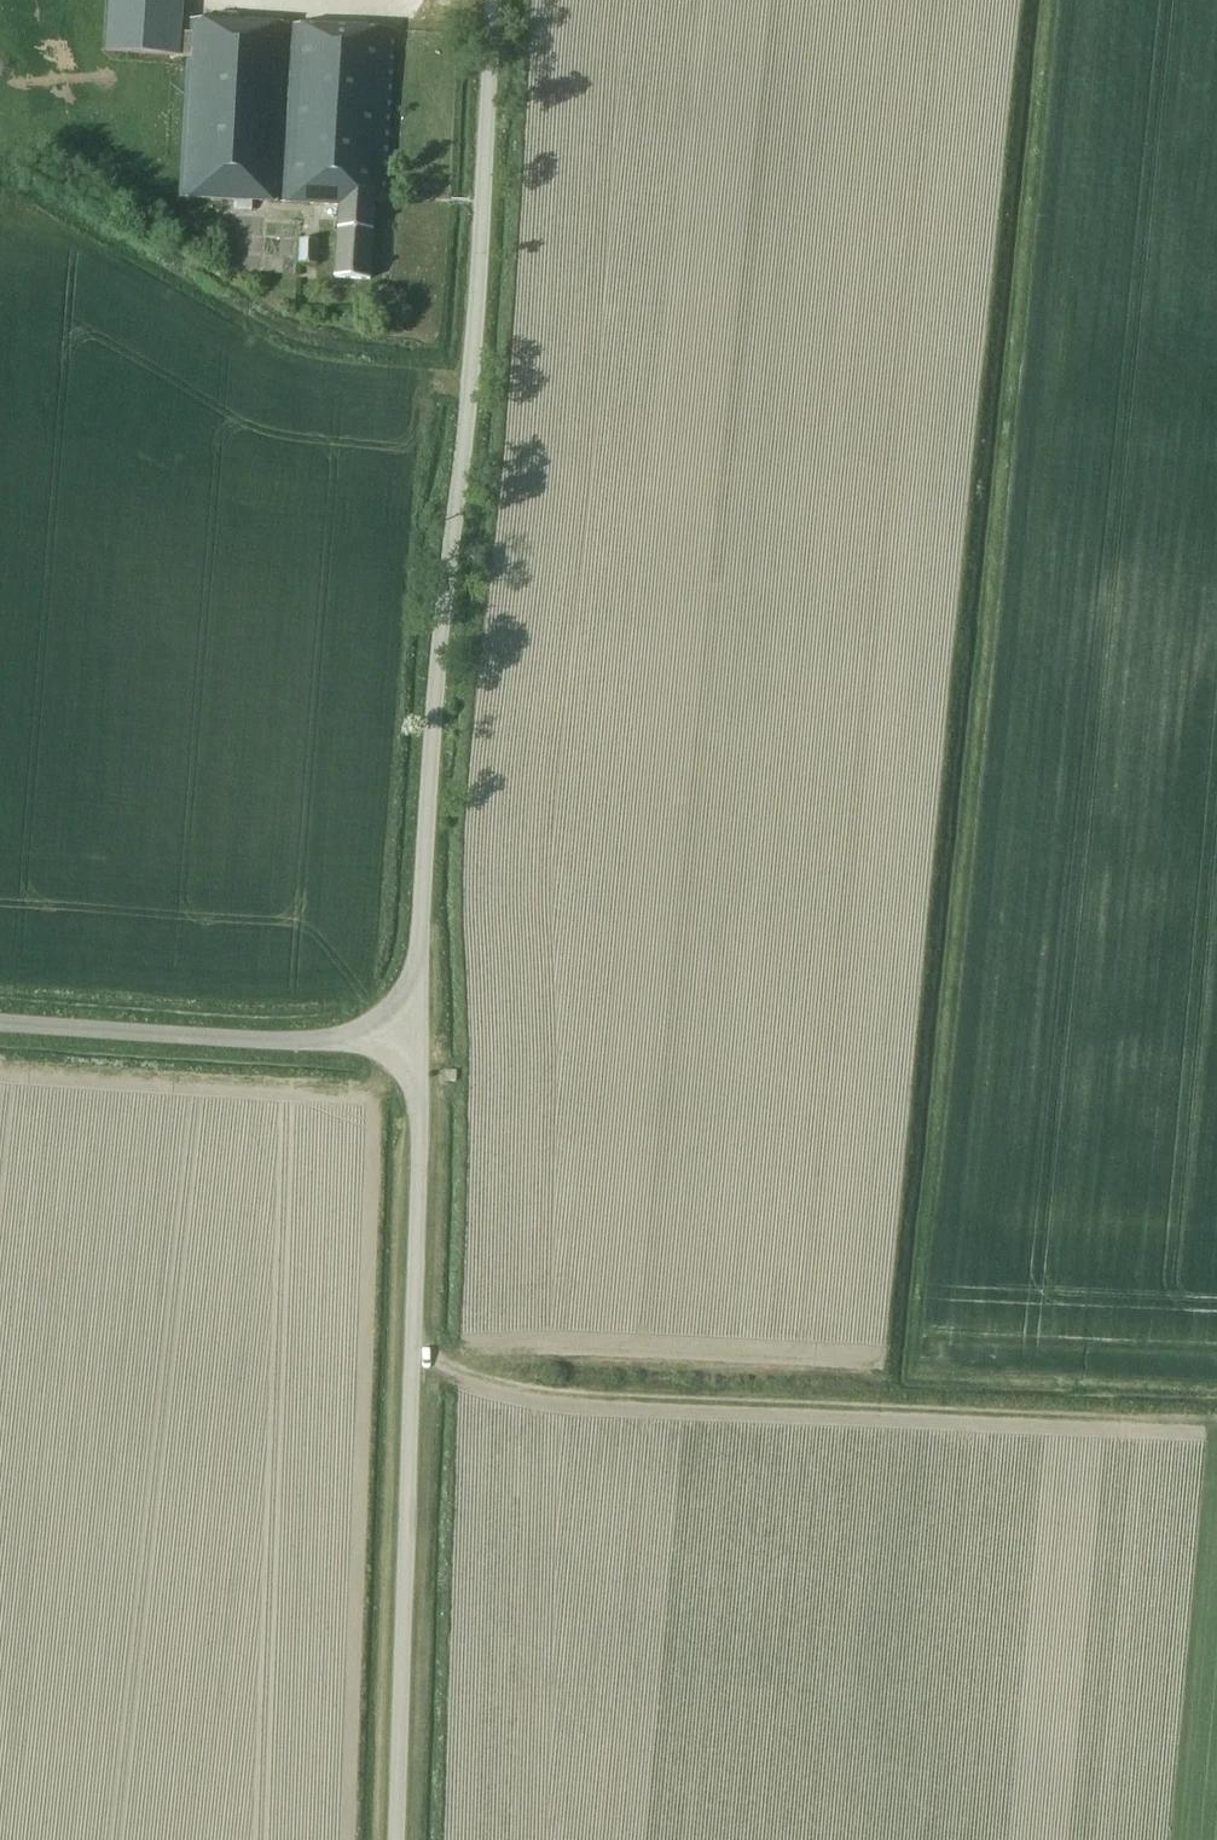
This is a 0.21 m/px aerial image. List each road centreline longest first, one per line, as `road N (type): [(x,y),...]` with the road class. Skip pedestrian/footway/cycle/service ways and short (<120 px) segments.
road 1 (unclassified): [(493,0),(475,310),(431,753),(416,1043)]
road 2 (unclassified): [(394,1839),(416,1043)]
road 3 (unclassified): [(416,1043),(0,1016)]

